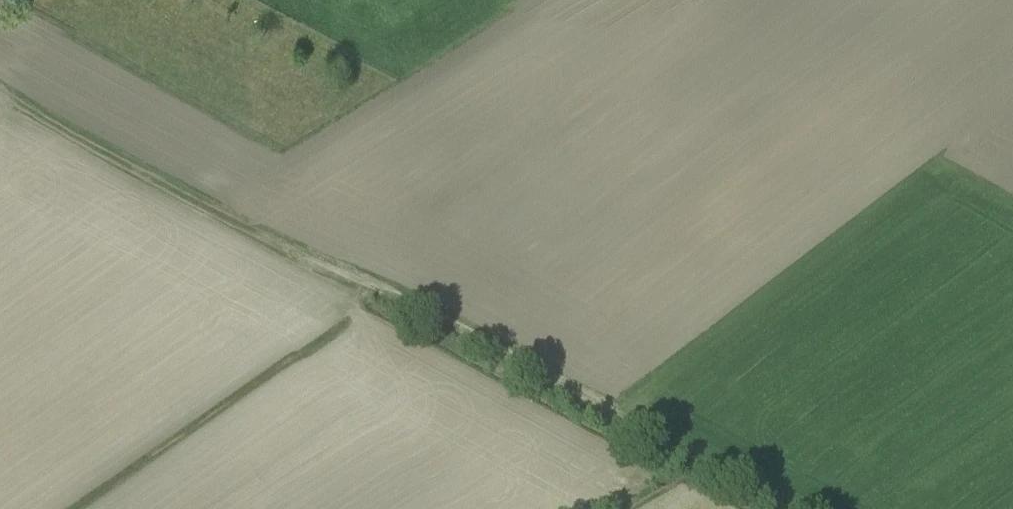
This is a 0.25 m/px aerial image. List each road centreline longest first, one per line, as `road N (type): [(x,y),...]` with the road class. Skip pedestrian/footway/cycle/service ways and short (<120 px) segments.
road 1 (track): [(0,98),(276,242),(405,296),(795,508)]

